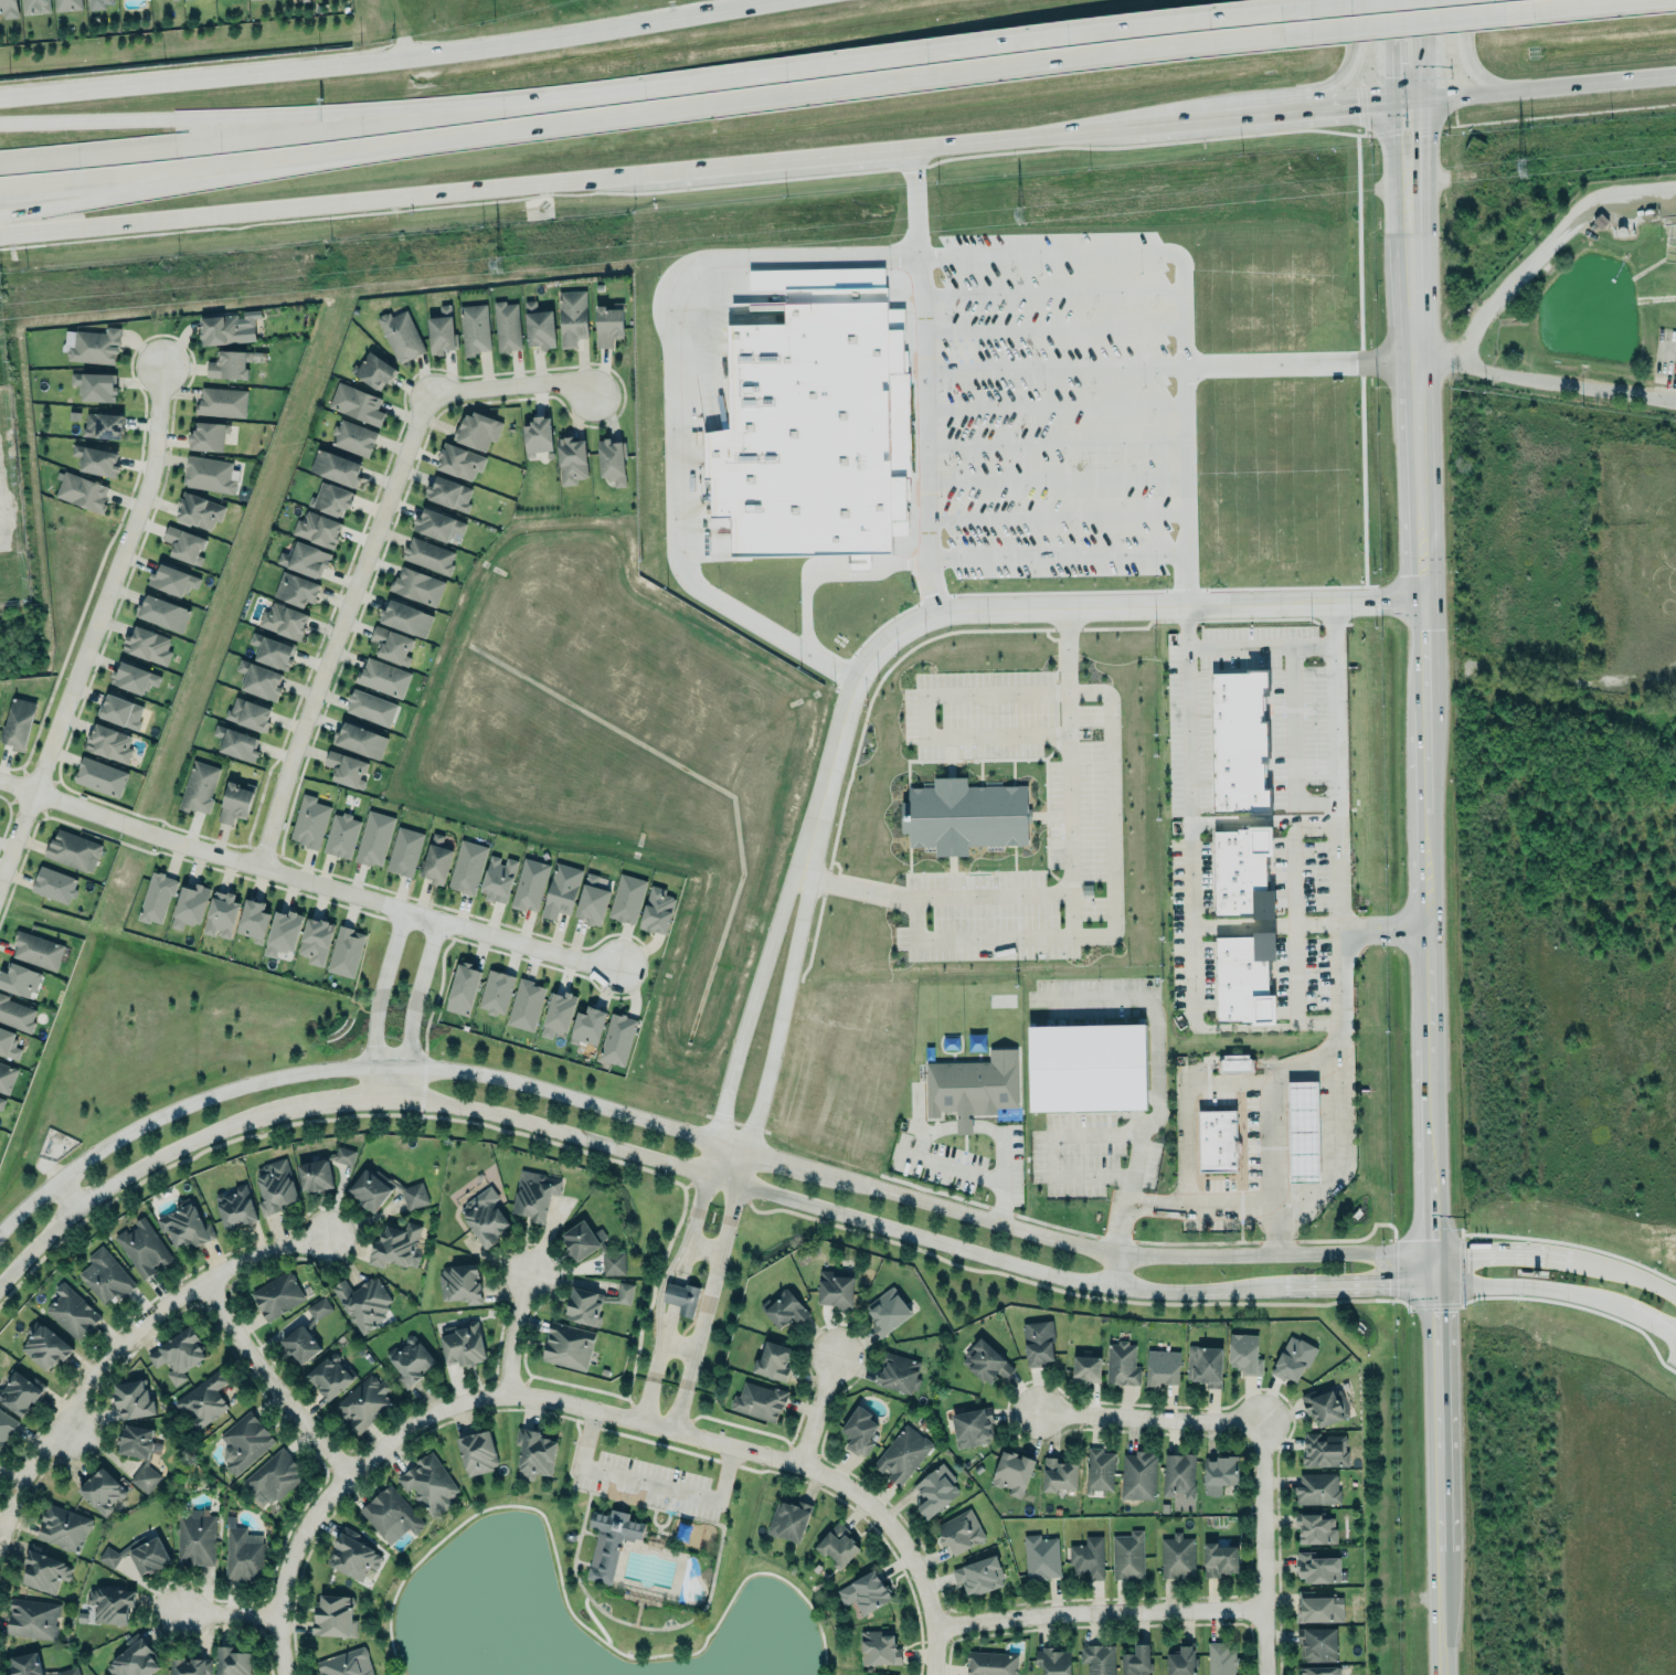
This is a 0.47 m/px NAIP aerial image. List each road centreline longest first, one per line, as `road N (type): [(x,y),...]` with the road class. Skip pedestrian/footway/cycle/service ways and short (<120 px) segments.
road 1 (primary): [(1444,1674),(1412,99)]
road 2 (tertiary): [(0,1289),(68,1215),(137,1170),(208,1135),(338,1102),(475,1109),(1095,1283),(1164,1292),(1438,1289)]
road 3 (tertiary): [(1435,1251),(1102,1252),(479,1075),(406,1067),(333,1067),(194,1102),(110,1139),(0,1238)]
road 4 (motorway): [(119,191),(1116,49),(1313,29)]
road 5 (secondary): [(0,234),(1135,126)]
road 6 (secondary): [(804,0),(522,45),(0,97)]
road 7 (residential): [(592,391),(559,383),(427,394),(285,770),(258,862)]
road 8 (residential): [(0,778),(121,821),(616,965)]
road 9 (motorway): [(1303,0),(749,67)]
road 10 (residential): [(804,862),(787,889),(739,1042),(654,1381)]
road 11 (residential): [(158,363),(145,492),(0,877)]
road 12 (residential): [(688,1389),(772,1052),(805,894),(804,862)]
road 13 (residential): [(643,1423),(508,1395),(476,1398),(397,1435),(349,1473),(293,1555),(280,1614),(285,1674)]
road 14 (motorway): [(749,67),(262,128)]
road 15 (residential): [(0,1543),(25,1472),(109,1354),(140,1324),(250,1259),(327,1236)]
road 16 (residential): [(878,647),(914,621),(956,608),(1325,601)]
road 17 (residential): [(933,1674),(935,1626),(923,1578),(906,1545),(858,1492),(802,1465),(643,1423)]
road 18 (residential): [(935,1626),(1065,1611),(1265,1610)]
road 19 (secondary): [(1412,99),(1675,73)]
road 20 (motorway): [(262,128),(181,119),(0,122)]
road 21 (residential): [(1261,1421),(1267,1674)]
road 22 (residential): [(205,1281),(255,1363),(349,1473)]
road 23 (residential): [(804,862),(850,690),(878,647)]
road 24 (residential): [(1038,1410),(1261,1421)]
road 25 (residential): [(402,907),(374,1010),(371,1103)]
road 26 (motorway): [(1313,29),(1509,12)]
road 27 (residential): [(1438,1289),(1553,1290),(1627,1310)]
road 28 (residential): [(406,1103),(411,1022),(439,916)]
road 29 (secondary): [(1135,126),(1290,112)]
road 30 (motorway): [(1509,12),(1654,0)]
road 31 (secondary): [(1290,112),(1345,74),(1353,0)]
road 32 (residential): [(1569,1261),(1435,1251)]
road 33 (secondary): [(1290,112),(1412,99)]
road 34 (residential): [(508,1395),(508,1355),(529,1276)]
road 35 (motorway): [(0,215),(119,191)]

